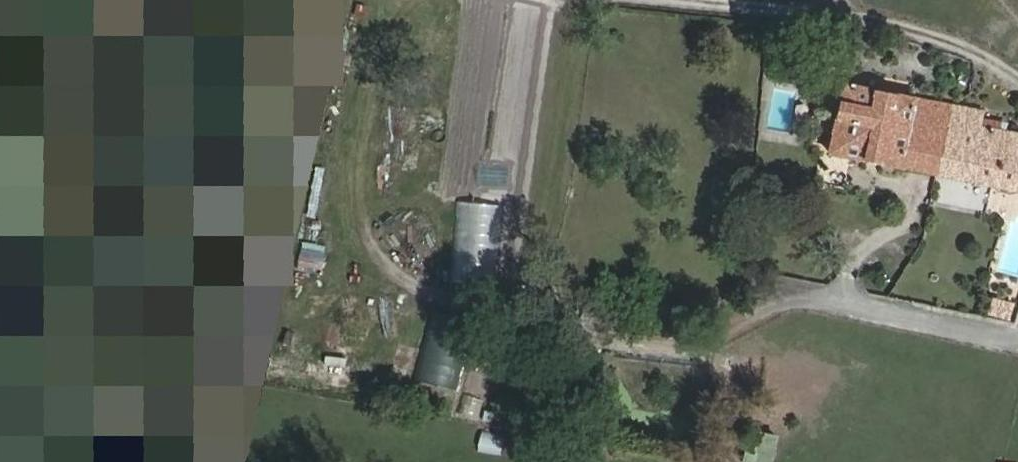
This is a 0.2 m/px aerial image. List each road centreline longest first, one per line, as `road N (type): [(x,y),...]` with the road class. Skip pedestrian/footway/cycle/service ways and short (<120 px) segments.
road 1 (track): [(814,297),(775,299),(695,346),(605,341),(454,301),(385,272),(365,234)]
road 2 (track): [(1017,75),(974,46),(851,9),(743,0)]

